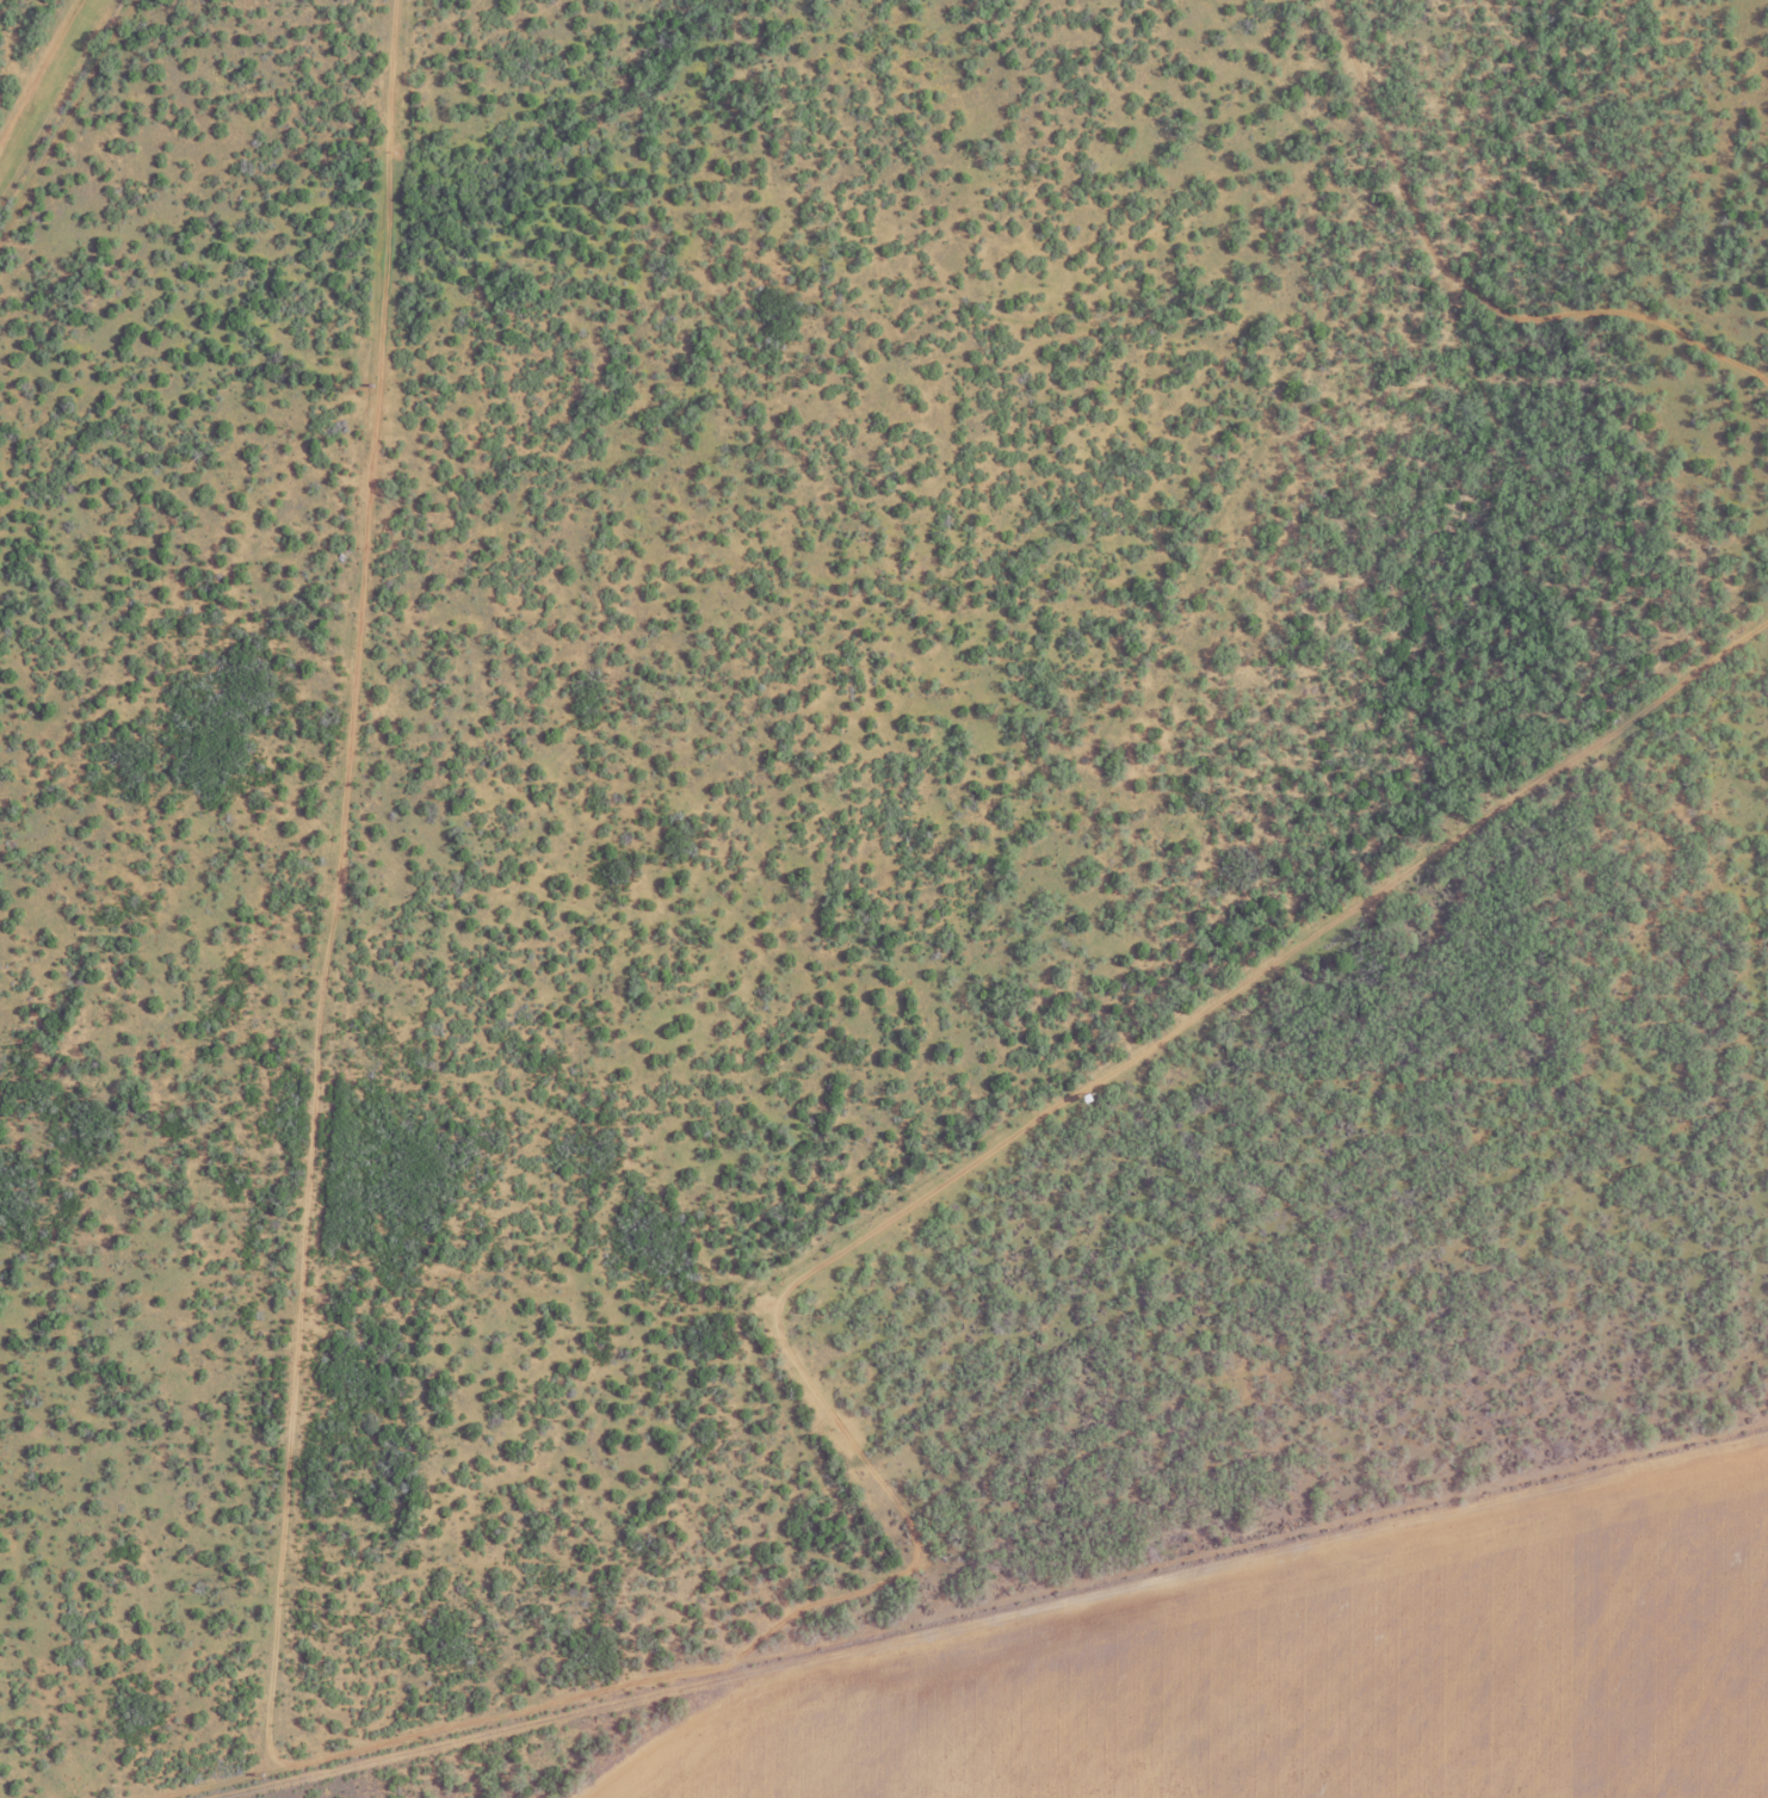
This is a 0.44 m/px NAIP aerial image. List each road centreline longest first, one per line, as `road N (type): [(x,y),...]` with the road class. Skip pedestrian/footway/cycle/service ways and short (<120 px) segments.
road 1 (track): [(1767,382),(1663,322),(1622,311),(1525,319),(1440,272),(1333,0)]

